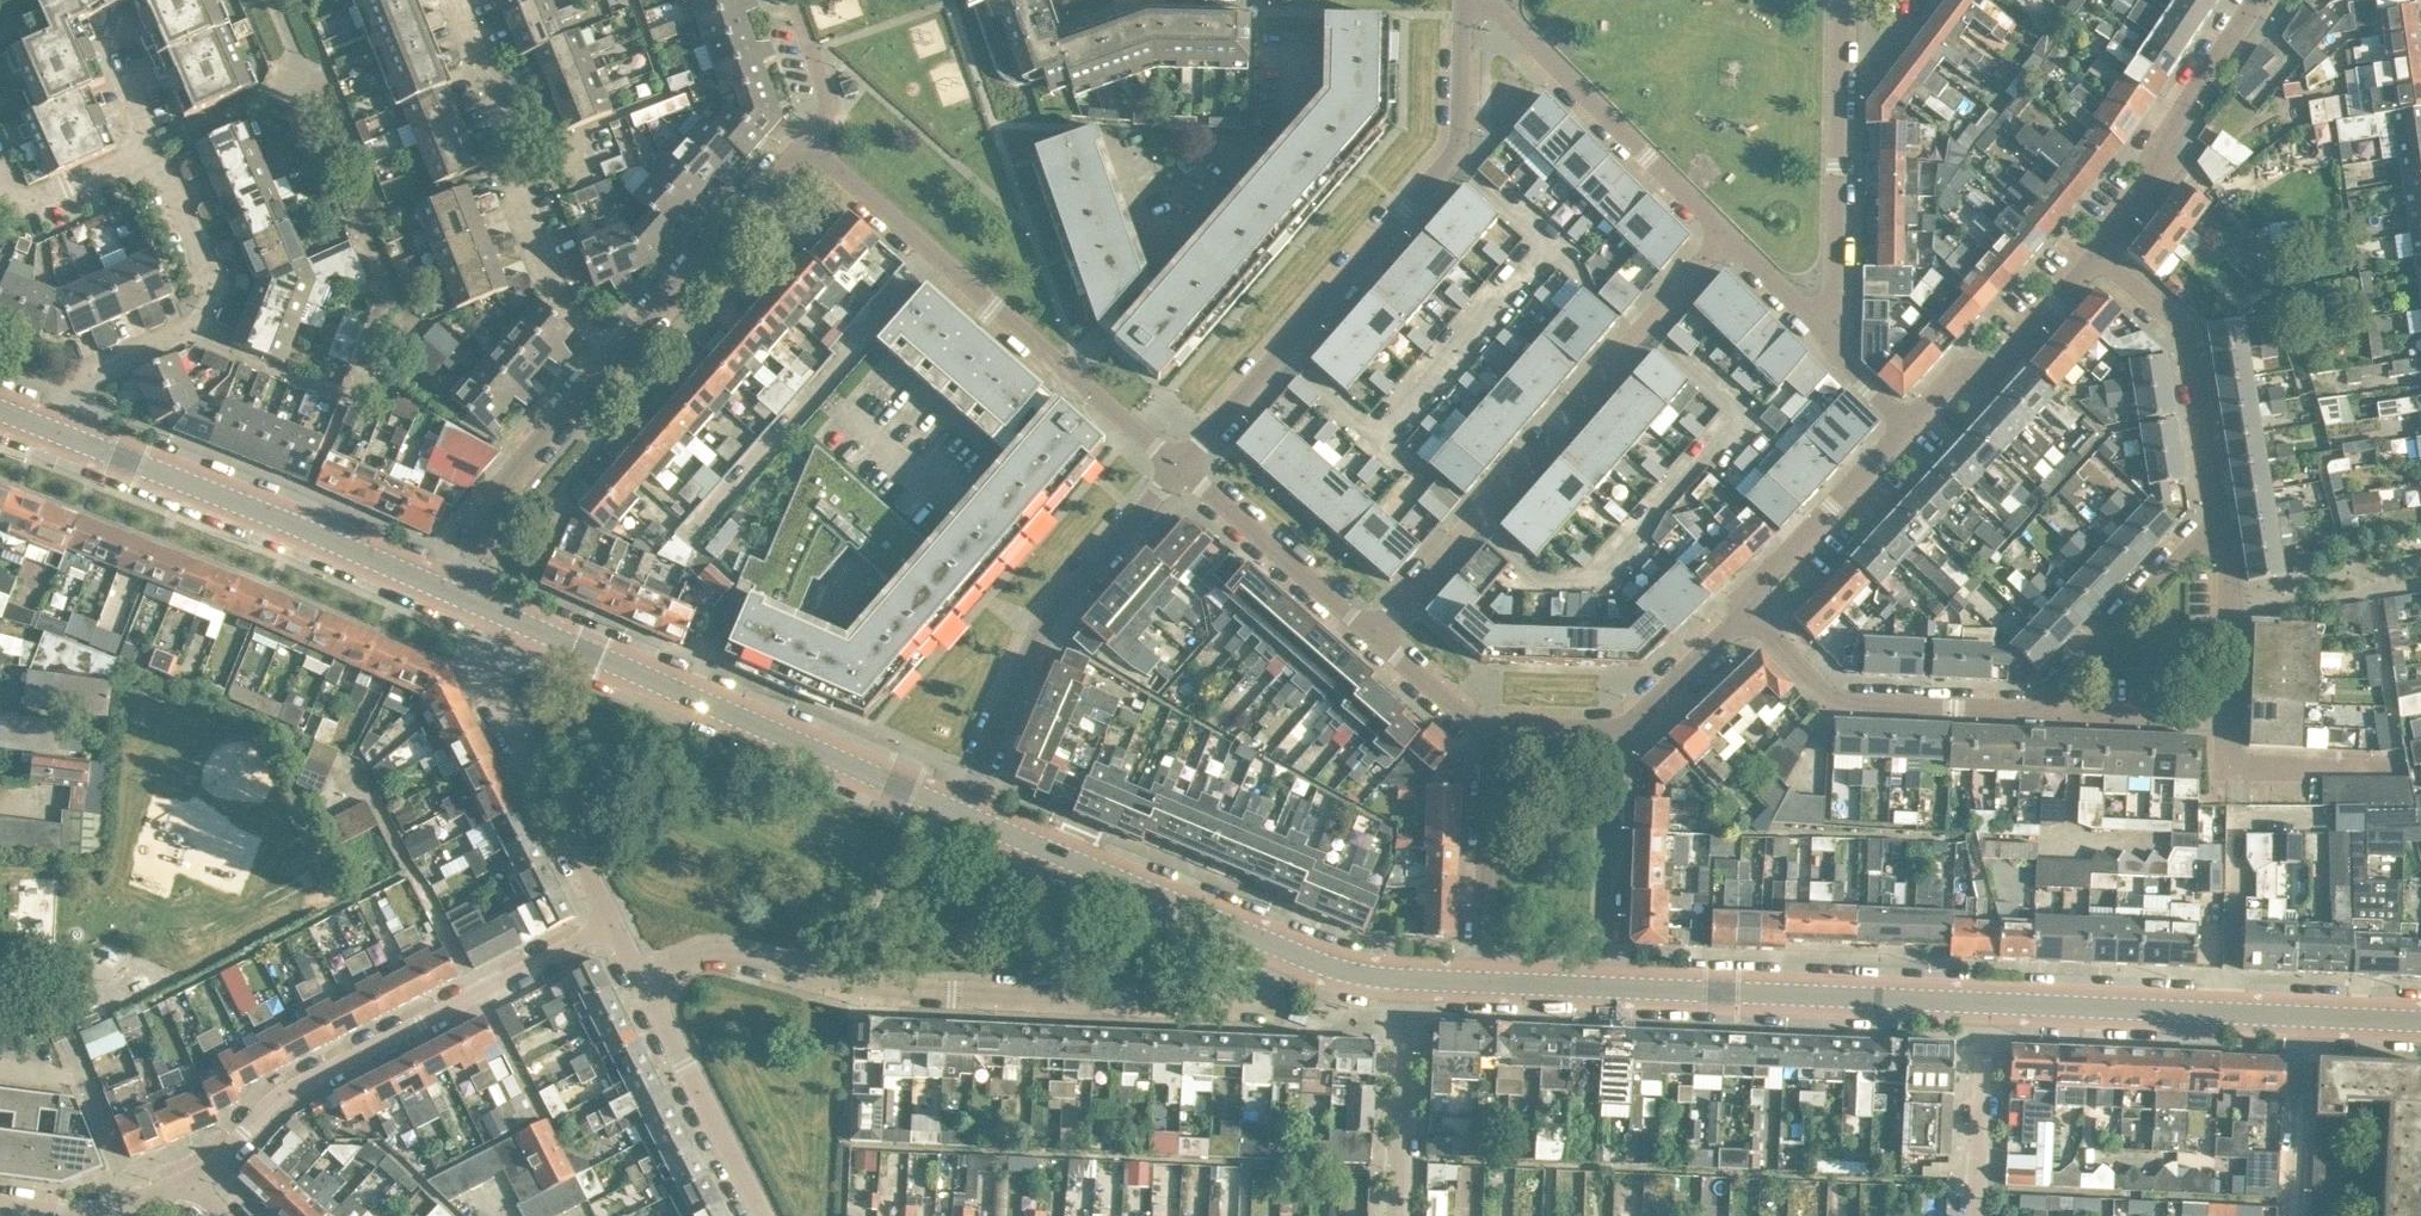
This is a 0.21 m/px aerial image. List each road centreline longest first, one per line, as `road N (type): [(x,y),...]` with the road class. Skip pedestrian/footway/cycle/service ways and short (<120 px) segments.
road 1 (residential): [(1290,953),(1271,990),(1253,1002),(863,987),(730,956),(703,957),(646,983)]
road 2 (residential): [(1180,468),(1458,158),(1465,0)]
road 3 (residential): [(1720,240),(1371,635)]
road 4 (residential): [(615,923),(296,1087),(187,1183)]
road 5 (residential): [(1180,468),(808,139)]
road 6 (tertiary): [(963,816),(519,622)]
road 7 (tertiary): [(455,594),(66,437)]
road 8 (residential): [(963,816),(1039,628),(1180,468)]
road 9 (residential): [(66,437),(93,372),(206,322),(216,294),(150,145)]
road 10 (tertiary): [(1984,1003),(1600,988)]
road 11 (residential): [(1831,356),(1844,0)]
road 12 (tertiary): [(1290,953),(963,816)]
road 13 (residential): [(615,923),(496,689),(519,622)]
road 14 (residential): [(1496,0),(1720,240)]
road 15 (residential): [(1746,612),(1838,703),(2031,712)]
road 16 (tertiary): [(2304,1016),(1984,1003)]
road 17 (residential): [(2099,256),(2158,183),(2157,156),(2260,0)]
road 18 (residential): [(2220,516),(2188,338),(2099,256)]
road 19 (residential): [(455,594),(497,492),(618,354)]
road 20 (residential): [(618,354),(808,139)]
road 21 (residential): [(2031,712),(2220,516)]
road 22 (residential): [(1908,423),(1946,383),(1993,382),(2099,256)]
road 23 (residential): [(767,1215),(646,983)]
road 24 (residential): [(1600,988),(1609,732)]
road 25 (residential): [(1371,635),(1180,468)]
road 26 (residential): [(1485,729),(1478,982)]
road 27 (residential): [(1746,612),(1760,579),(1908,423)]
road 28 (residential): [(1407,980),(1396,1215)]
road 29 (residential): [(2229,743),(2233,600),(2220,516)]
road 30 (residential): [(618,354),(551,293),(512,196),(524,166)]
road 31 (residential): [(1977,1215),(1984,1003)]
road 32 (residential): [(2304,1016),(2293,1215)]
road 33 (residential): [(1609,732),(1642,712),(1746,612)]
road 34 (unclassified): [(524,166),(457,0)]
road 35 (residential): [(2031,712),(2198,718)]
road 36 (residential): [(150,145),(0,204)]
road 37 (residential): [(1720,240),(1831,356)]
road 38 (residential): [(808,139),(831,110),(790,0)]
road 39 (residential): [(1485,729),(1371,635)]
road 40 (residential): [(1609,732),(1485,729)]
road 41 (tertiary): [(1600,988),(1478,982)]
road 42 (tertiary): [(1407,980),(1290,953)]

